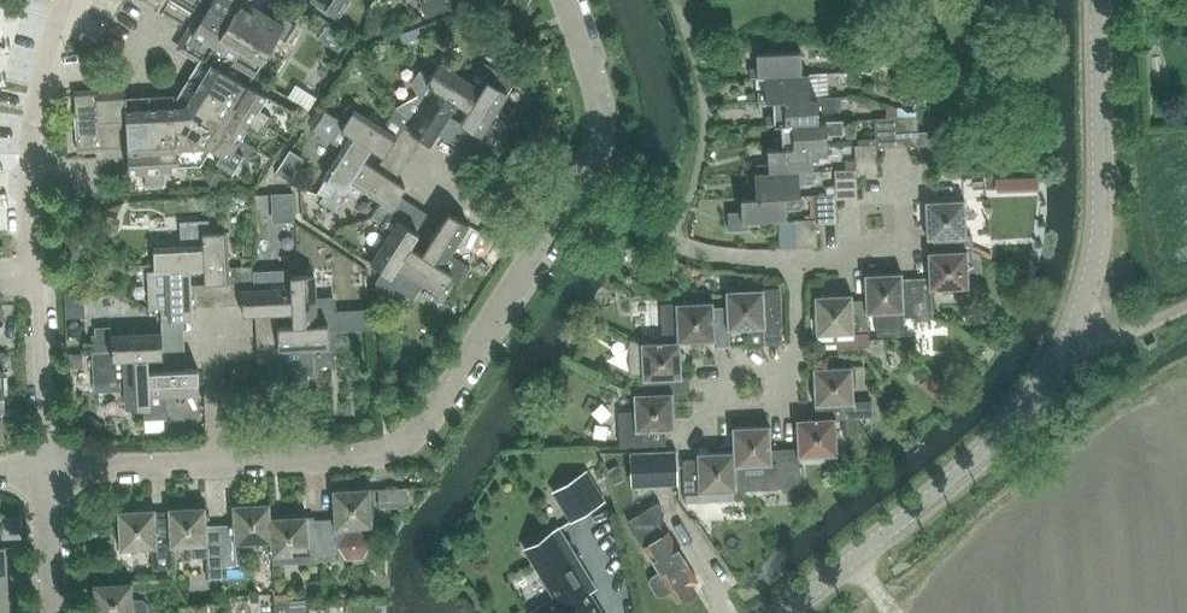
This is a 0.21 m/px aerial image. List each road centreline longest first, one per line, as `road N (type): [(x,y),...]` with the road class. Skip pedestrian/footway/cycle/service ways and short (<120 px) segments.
road 1 (tertiary): [(785,612),(995,446),(1063,347),(1100,221),(1099,0)]
road 2 (residential): [(219,462),(404,447),(577,190)]
road 3 (residential): [(51,468),(29,210),(37,126)]
road 4 (residential): [(801,263),(708,256),(577,190)]
road 5 (residential): [(801,263),(793,382),(703,387)]
road 6 (residential): [(577,190),(595,154),(599,100),(564,0)]
road 7 (residential): [(51,468),(219,462)]
road 8 (residential): [(906,181),(908,238),(801,263)]
road 9 (residential): [(59,612),(51,468)]
road 10 (residential): [(37,126),(47,57),(67,0)]
road 11 (residential): [(219,462),(219,340)]

